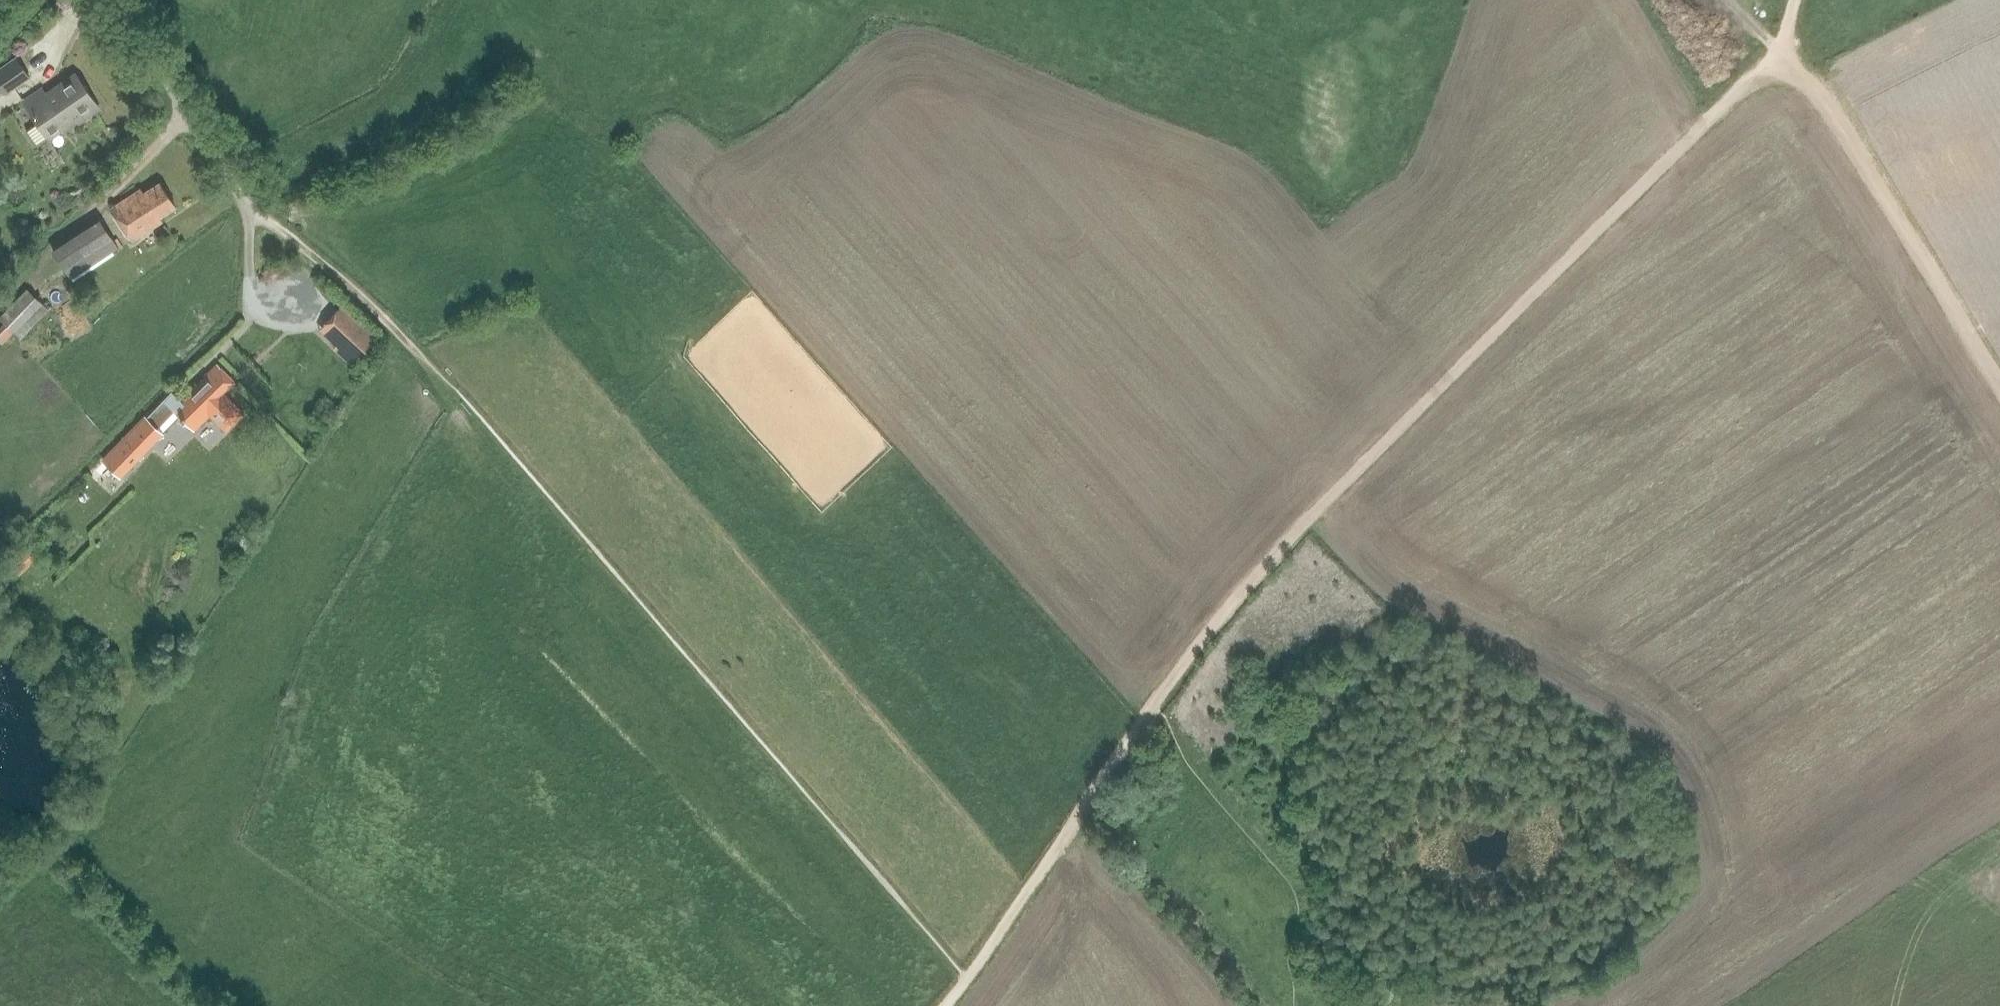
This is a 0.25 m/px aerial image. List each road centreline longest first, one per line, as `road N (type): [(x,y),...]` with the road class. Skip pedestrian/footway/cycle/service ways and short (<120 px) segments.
road 1 (track): [(966,976),(1211,627),(1610,212),(1784,46)]
road 2 (track): [(1784,46),(1999,387)]
road 3 (unclassified): [(249,208),(116,0)]

